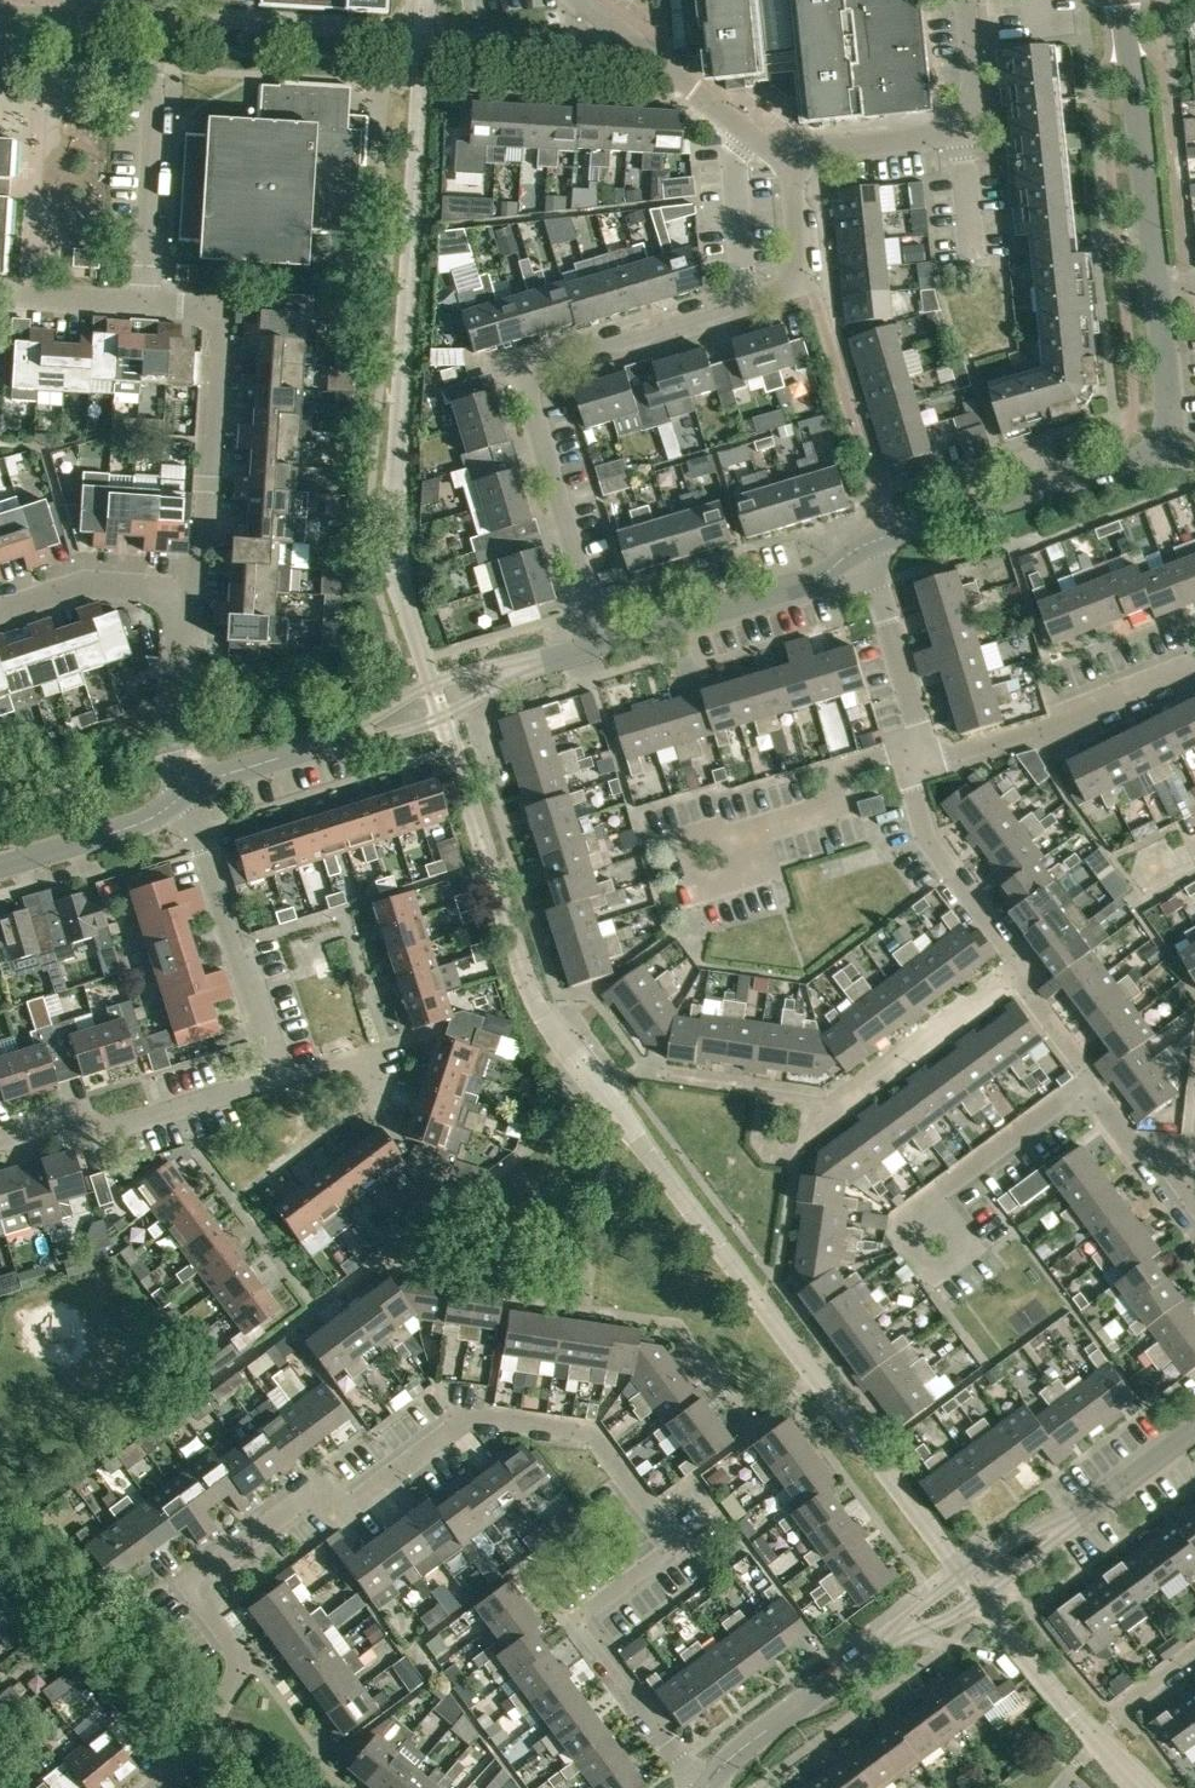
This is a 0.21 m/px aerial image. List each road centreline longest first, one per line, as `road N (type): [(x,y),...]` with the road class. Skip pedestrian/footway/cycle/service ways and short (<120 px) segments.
road 1 (residential): [(152,1787),(241,1665),(196,1601),(195,1574),(299,1502),(346,1507),(460,1422),(486,1417),(585,1430),(668,1538),(664,1556),(584,1621),(697,1787)]
road 2 (unclassified): [(601,641),(528,403),(531,370),(544,357),(798,281),(791,150)]
road 3 (unclassified): [(705,1787),(766,1730),(1194,1431)]
road 4 (unclassified): [(863,547),(1167,447),(1172,433),(1159,288)]
road 5 (residential): [(834,1104),(1018,973),(1015,953),(931,836),(915,769)]
road 6 (residential): [(934,1246),(933,1200),(1067,1099),(1089,1092),(1129,1142),(1150,1147),(1187,1197)]
road 7 (residential): [(141,301),(205,306),(217,320),(202,578),(177,594)]
road 8 (unclassified): [(791,150),(961,128),(976,93),(967,0)]
road 9 (residential): [(0,1140),(74,1117),(100,1132),(283,1075)]
road 10 (residential): [(283,1075),(184,794)]
road 11 (residential): [(915,769),(1028,736),(1180,672),(1194,674)]
road 12 (unclassified): [(1159,288),(1123,0)]
road 13 (unclassified): [(141,301),(166,15)]
road 14 (unclassified): [(601,641),(810,581),(863,547)]
road 15 (unclassified): [(547,657),(433,682),(338,741)]
road 16 (unclassified): [(338,741),(444,717),(547,657)]
road 17 (residential): [(748,830),(666,841),(680,896),(760,873)]
road 18 (unclassified): [(614,25),(767,144),(791,150)]
road 19 (residential): [(909,749),(916,723),(863,547)]
road 20 (residential): [(184,794),(172,752),(177,594)]
road 21 (unclassified): [(0,866),(144,824),(184,794)]
road 22 (residential): [(909,749),(843,769),(826,807),(748,830)]
road 23 (residential): [(177,594),(85,585),(0,613)]
road 24 (unclassified): [(184,794),(218,775),(338,741)]
road 25 (residential): [(283,1075),(439,1029)]
road 26 (residential): [(0,295),(141,301)]

